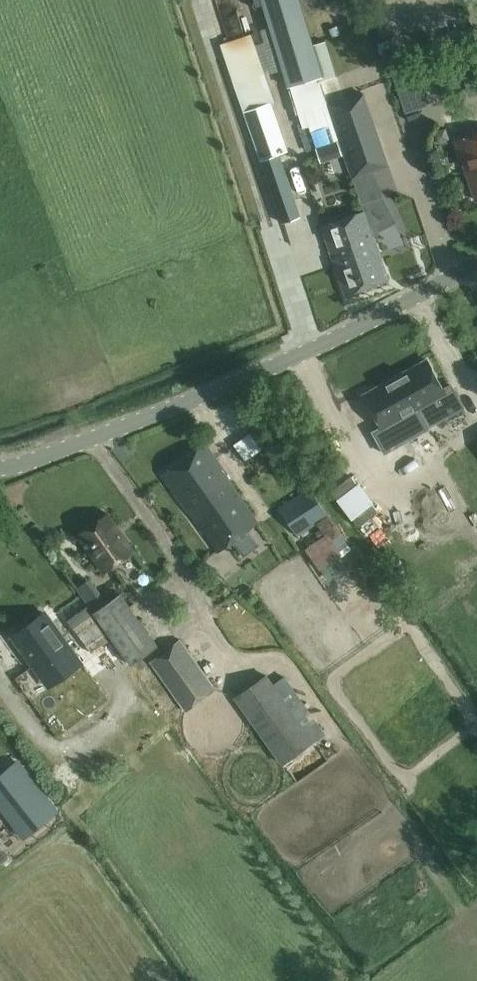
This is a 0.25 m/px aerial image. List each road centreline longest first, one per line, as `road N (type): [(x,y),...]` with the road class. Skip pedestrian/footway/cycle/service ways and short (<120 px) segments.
road 1 (unclassified): [(0,466),(98,434),(394,308),(476,254)]

